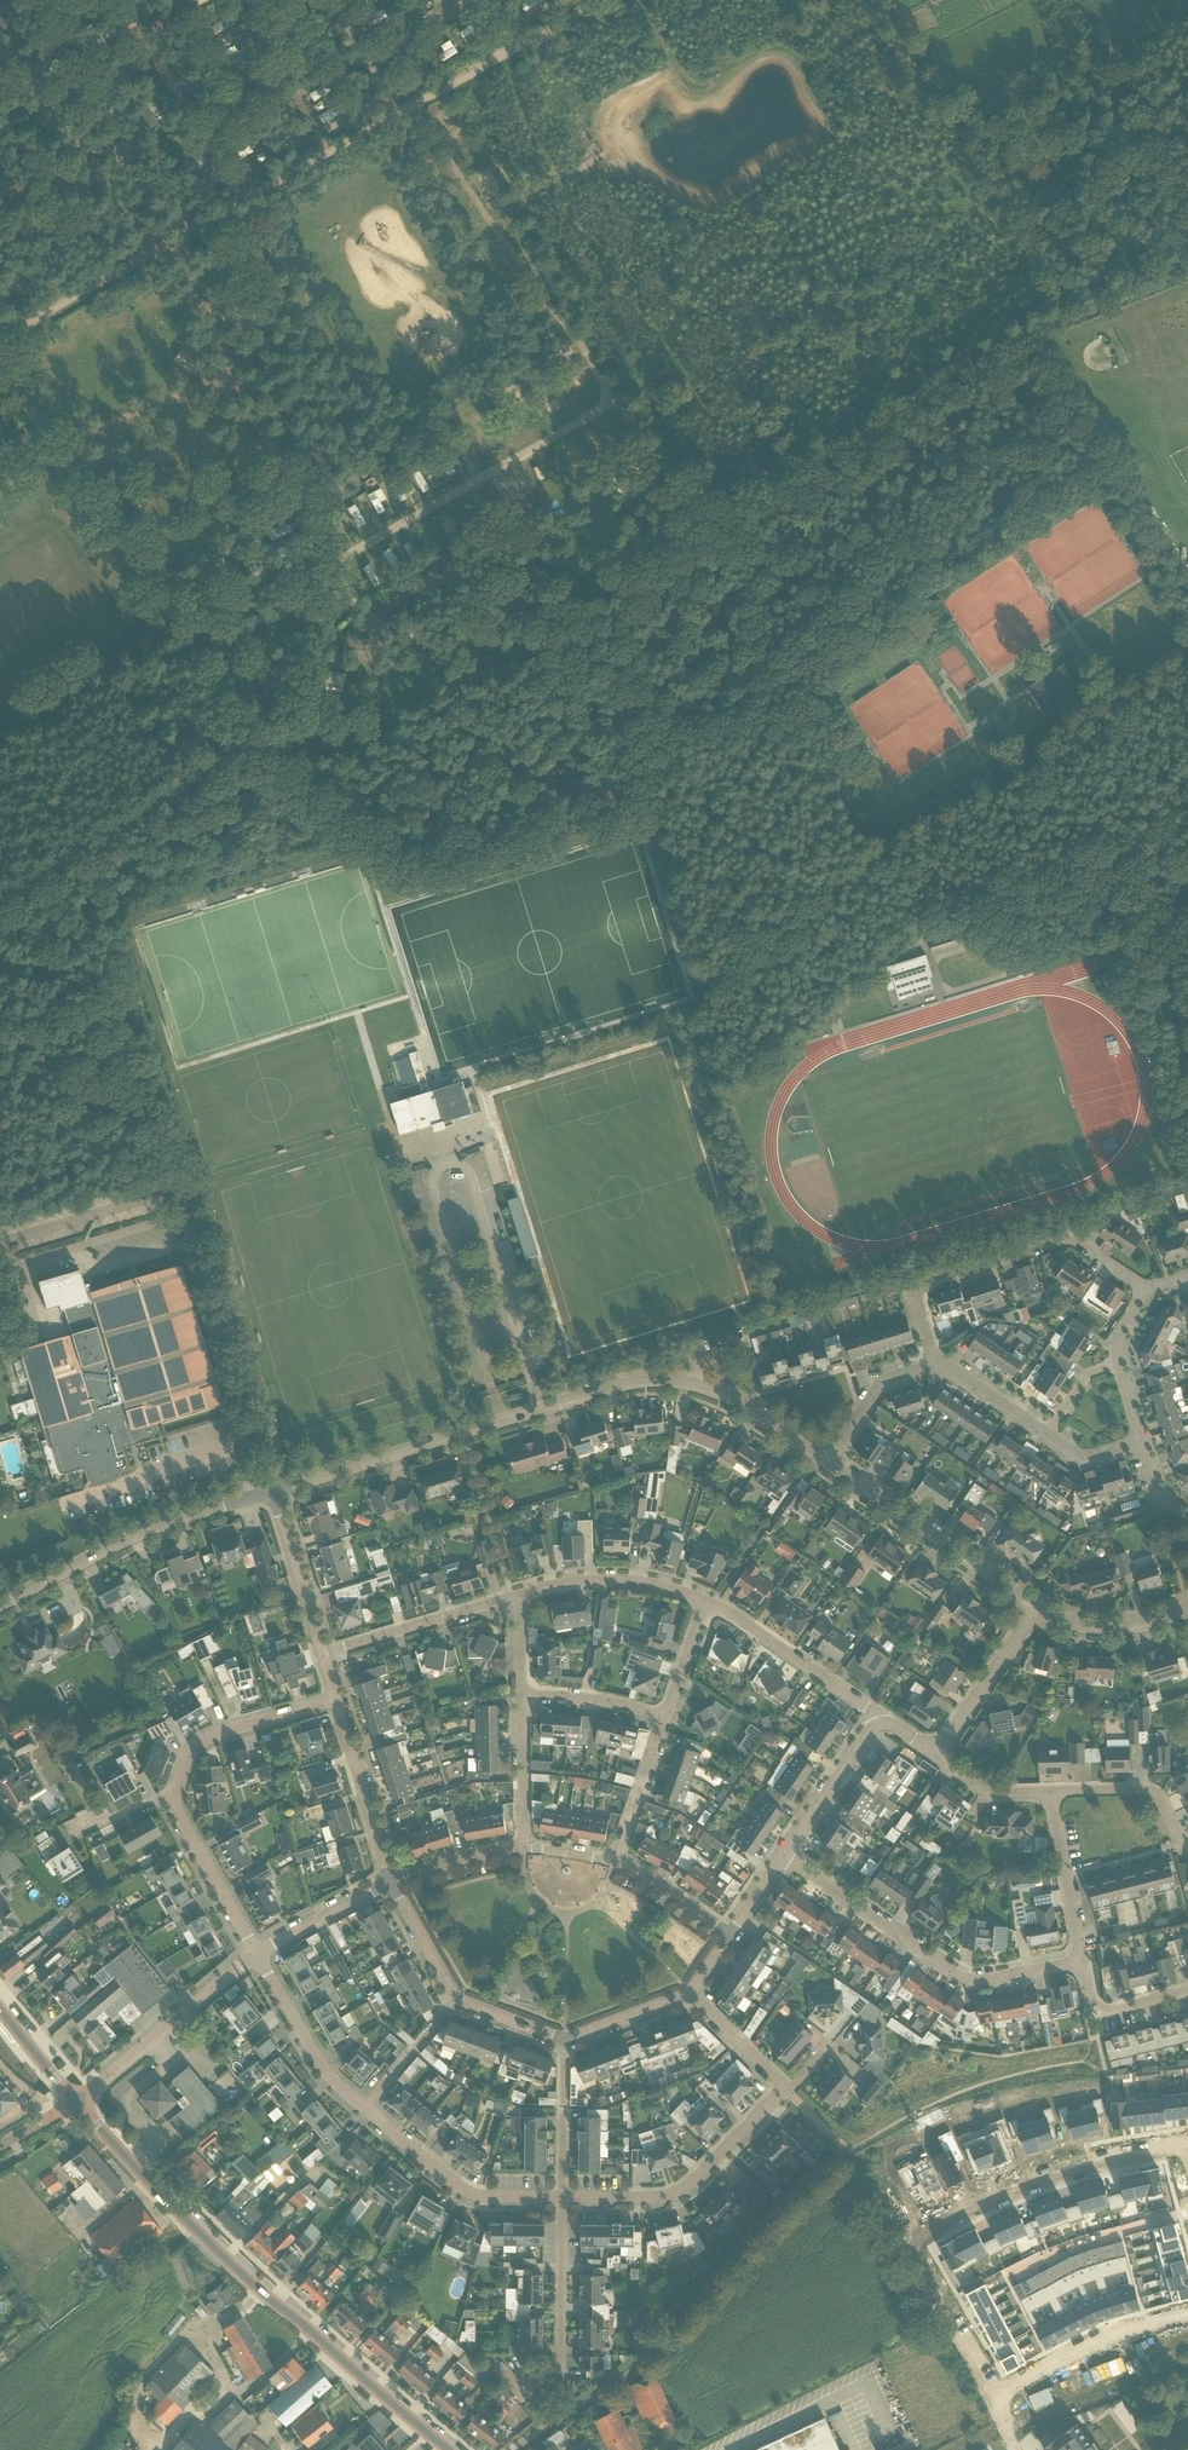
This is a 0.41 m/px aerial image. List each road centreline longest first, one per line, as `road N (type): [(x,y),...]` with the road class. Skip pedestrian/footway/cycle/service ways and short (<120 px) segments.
road 1 (track): [(606,405),(669,345),(695,291),(719,269),(813,251),(886,218),(1046,186),(1055,177),(1005,73)]
road 2 (track): [(250,740),(291,758),(490,664),(797,475)]
road 3 (residential): [(273,1491),(648,1381),(734,1399),(828,1462)]
road 4 (secondary): [(448,2449),(244,2276),(77,2098)]
road 5 (residential): [(1016,2439),(912,2249),(1049,2181),(1187,2148)]
road 6 (residential): [(1083,1962),(964,1978),(783,1856)]
road 7 (residential): [(935,1364),(917,1298),(930,1279),(1071,1238),(1147,1294)]
road 8 (residential): [(0,1605),(143,1531),(273,1491)]
road 9 (residential): [(563,2197),(683,2200),(789,2091)]
road 10 (track): [(0,553),(38,526),(54,527),(95,590),(94,600),(0,662)]
road 11 (residential): [(828,1462),(1038,1606)]
road 12 (residential): [(77,2098),(257,1953)]
road 13 (residential): [(364,2106),(472,2194),(563,2197)]
road 14 (residential): [(171,1801),(189,1755),(209,1737),(336,1699)]
road 15 (unclassified): [(881,1717),(707,1603)]
road 16 (unclassified): [(514,1597),(323,1655)]
road 17 (unclassified): [(707,1603),(623,1579),(514,1597)]
road 18 (residential): [(391,1882),(336,1699)]
road 19 (residential): [(257,1953),(323,2068),(364,2106)]
road 20 (residential): [(936,1754),(1038,1606)]
road 21 (residential): [(257,1953),(171,1801)]
road 22 (residential): [(1083,1962),(1049,1792)]
road 23 (residential): [(323,1655),(273,1491)]
road 24 (residential): [(783,1856),(881,1717)]
road 25 (residential): [(1187,1844),(1149,1790),(1049,1792)]
road 26 (residential): [(524,1849),(519,1688)]
road 27 (residential): [(561,2358),(563,2197)]
road 28 (residential): [(563,2197),(564,2040)]
road 29 (residential): [(1038,1606),(1069,1622),(1116,1627),(1187,1608)]
road 30 (residential): [(613,1863),(665,1720)]
road 31 (residential): [(257,1953),(391,1882)]
road 32 (residential): [(828,1462),(890,1378),(935,1364)]
road 33 (residential): [(665,1720),(619,1703),(519,1688)]
road 34 (residential): [(1187,1991),(1099,2012),(1091,2005),(1083,1962)]
road 35 (unclassified): [(364,2106),(458,1998)]
road 36 (residential): [(789,2091),(688,1993)]
road 37 (residential): [(391,1882),(524,1849)]
road 38 (residential): [(613,1863),(730,1934)]
road 39 (residential): [(458,1998),(391,1882)]
road 40 (residential): [(935,1364),(1048,1435)]
road 41 (residential): [(688,1993),(564,2040)]
road 42 (residential): [(665,1720),(707,1603)]
road 43 (residential): [(1049,1792),(986,1789),(936,1754)]

